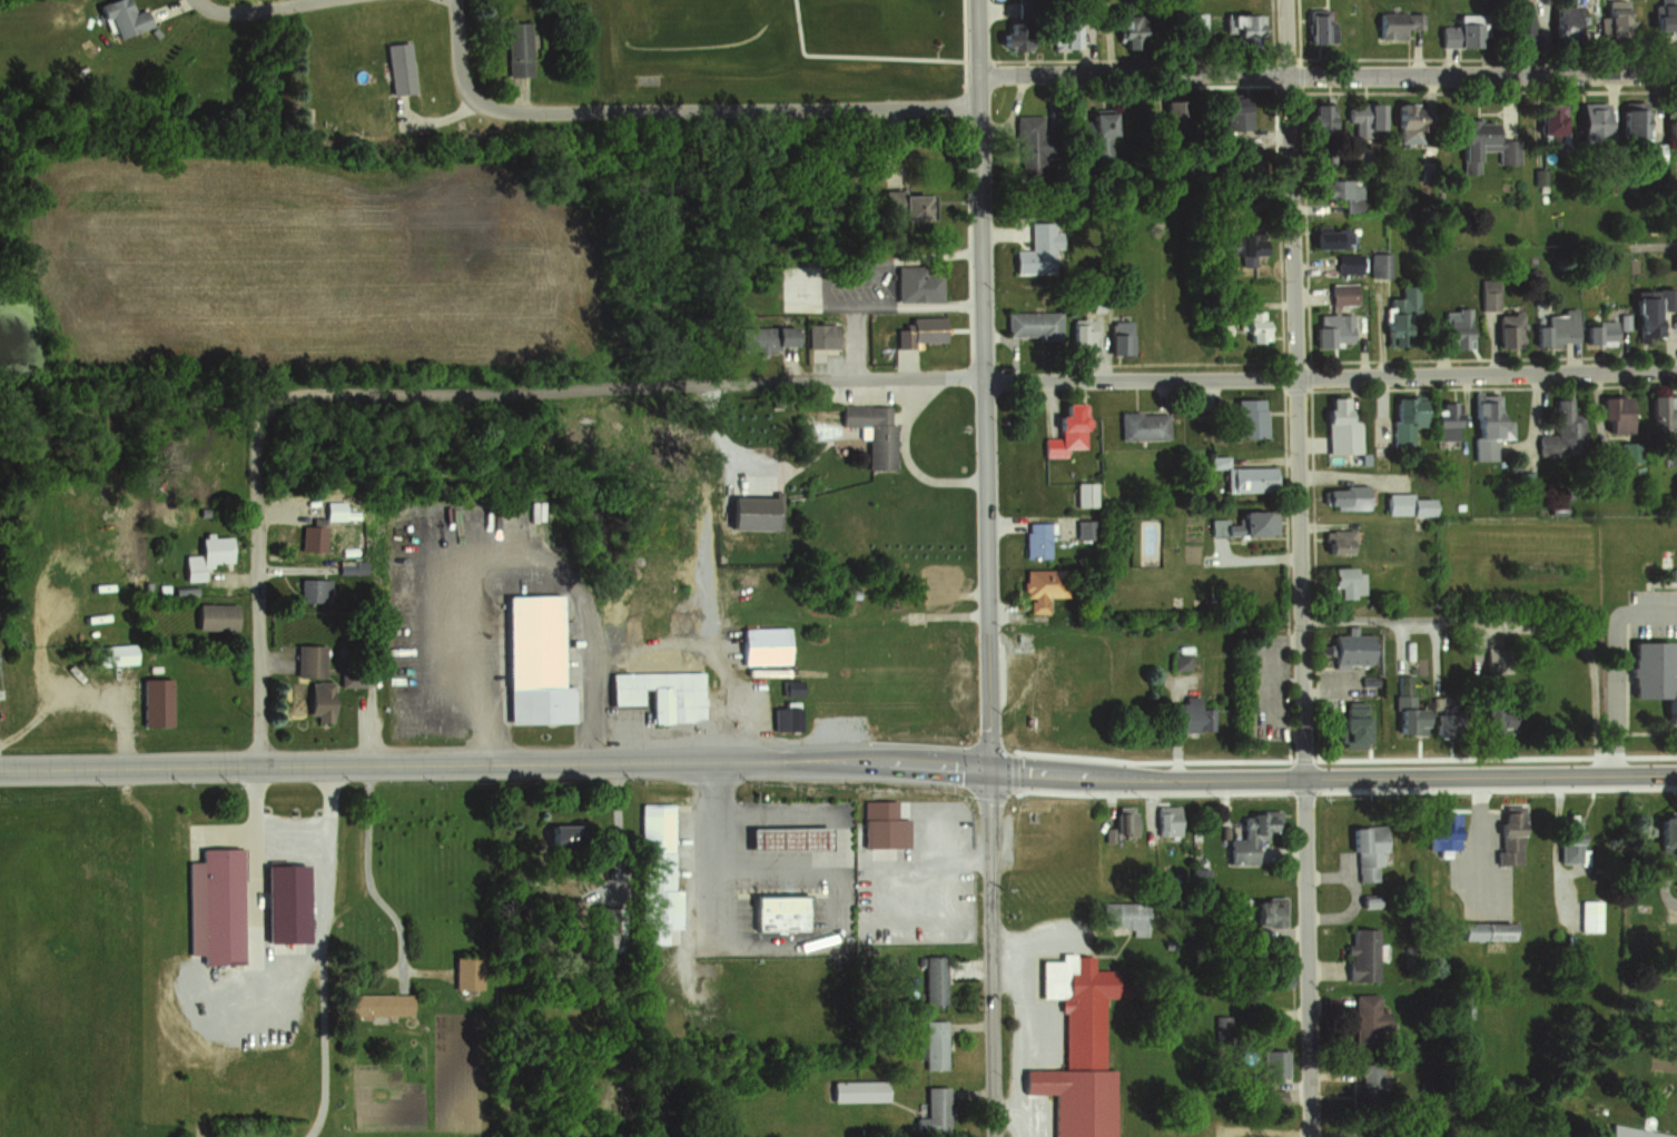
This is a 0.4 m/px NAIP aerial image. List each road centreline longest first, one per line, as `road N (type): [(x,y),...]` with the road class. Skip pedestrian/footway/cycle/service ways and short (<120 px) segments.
road 1 (residential): [(1311,1136),(1286,70)]
road 2 (primary): [(0,766),(724,759),(989,777)]
road 3 (residential): [(840,376),(1440,378),(1676,371)]
road 4 (tertiary): [(977,75),(989,777)]
road 5 (residential): [(977,75),(1676,62)]
road 6 (primary): [(989,777),(1676,775)]
road 7 (residential): [(269,413),(303,392),(840,376)]
road 8 (residential): [(978,105),(499,115),(466,97),(455,59)]
road 9 (tertiary): [(989,777),(995,1136)]
road 10 (residential): [(258,762),(259,424),(269,413)]
road 11 (residential): [(683,759),(690,951)]
road 12 (residential): [(326,0),(272,12),(213,12),(193,0)]

